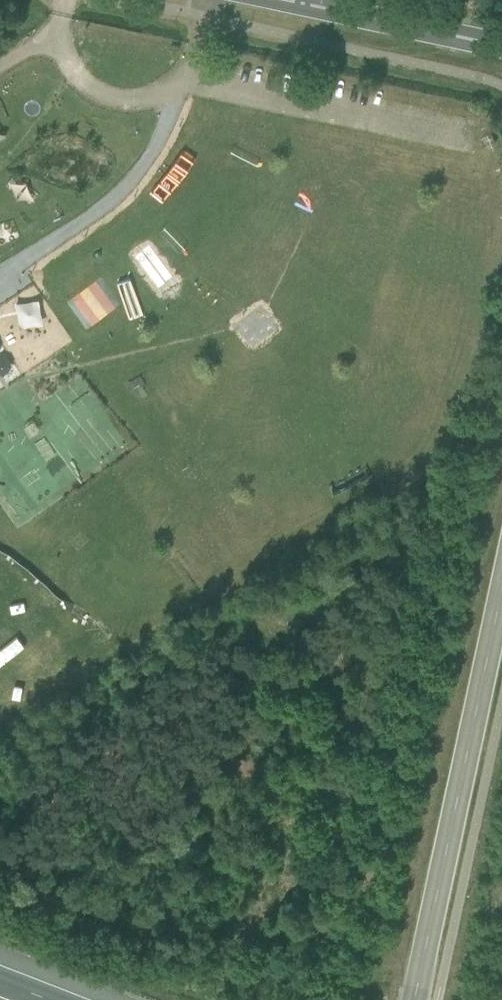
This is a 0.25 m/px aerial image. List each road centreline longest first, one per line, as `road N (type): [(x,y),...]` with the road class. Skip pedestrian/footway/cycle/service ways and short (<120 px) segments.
road 1 (secondary): [(415,999),(501,602)]
road 2 (tertiary): [(501,45),(292,0)]

